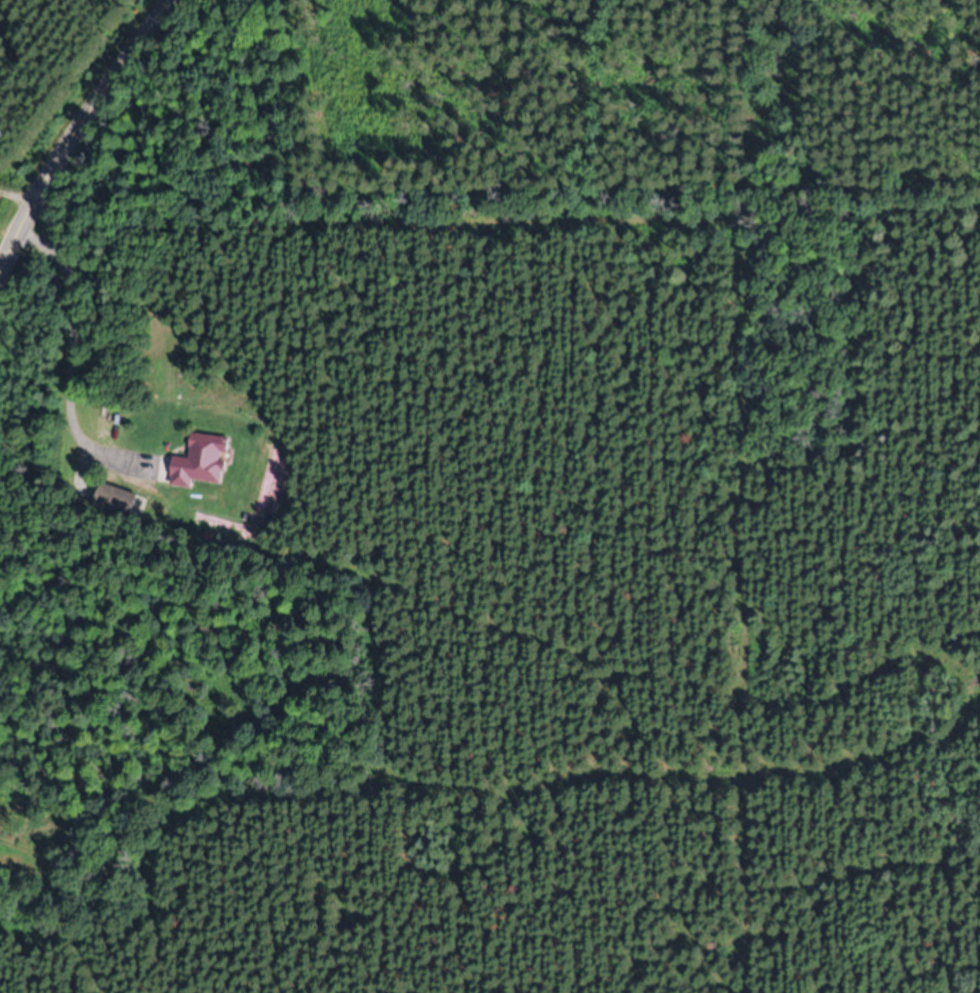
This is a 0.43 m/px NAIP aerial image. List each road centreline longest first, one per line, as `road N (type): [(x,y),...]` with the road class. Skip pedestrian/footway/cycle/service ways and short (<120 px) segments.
road 1 (secondary): [(0,257),(70,130),(165,0)]

